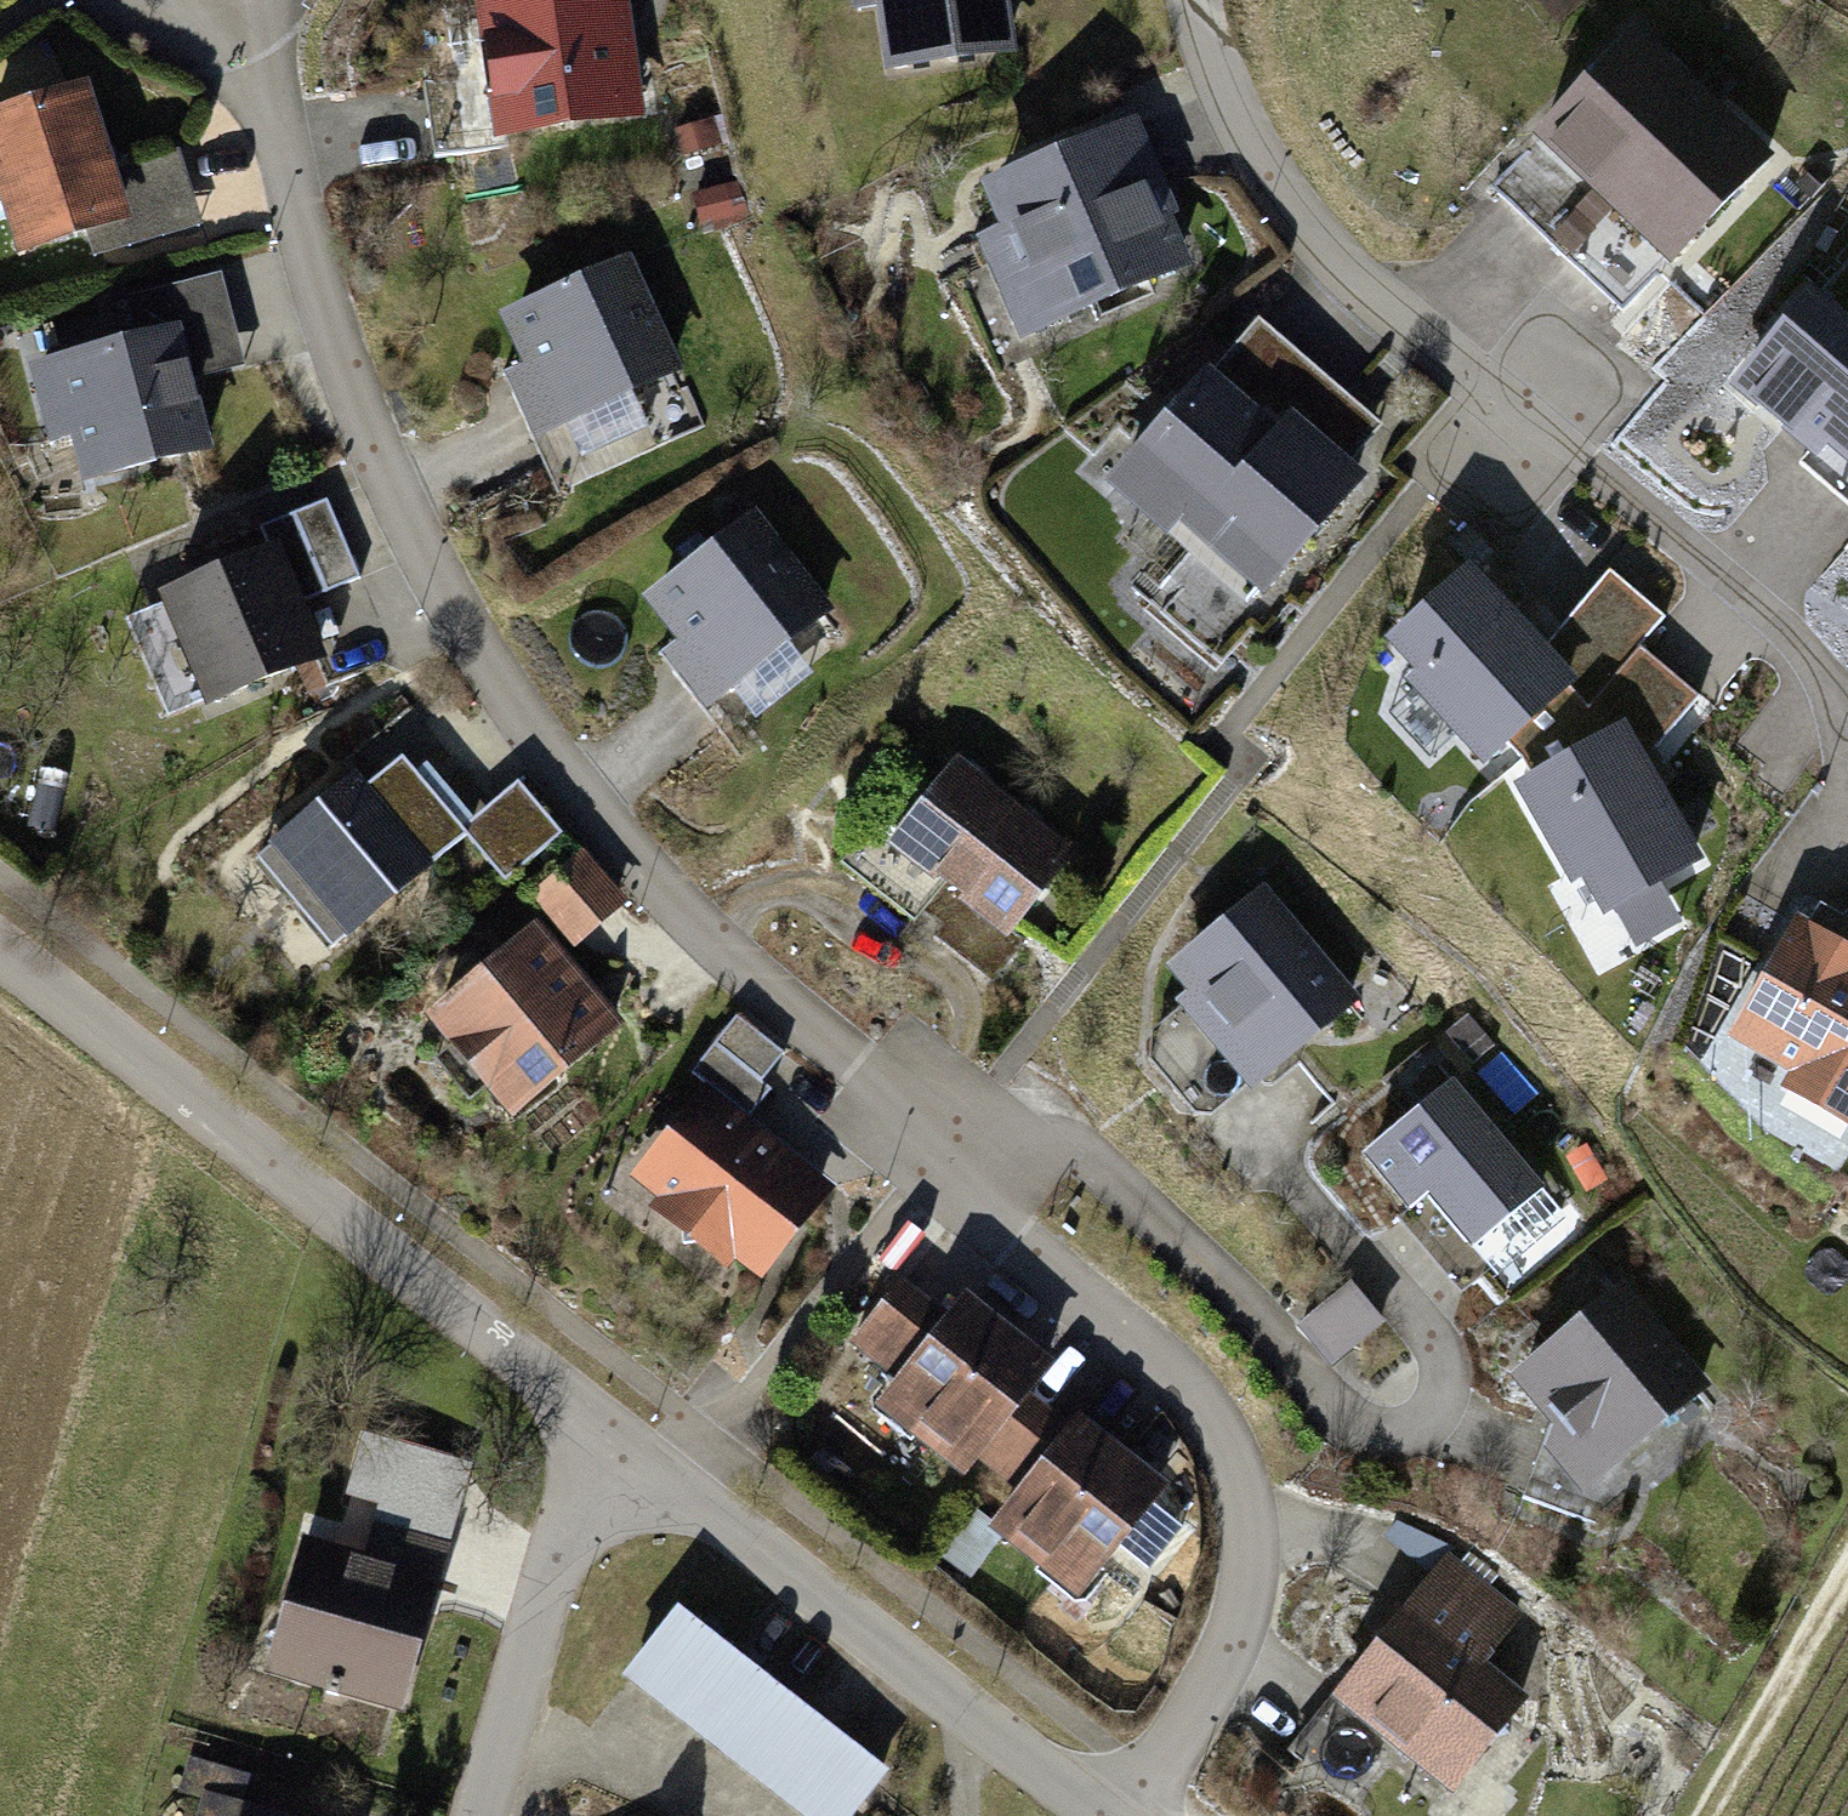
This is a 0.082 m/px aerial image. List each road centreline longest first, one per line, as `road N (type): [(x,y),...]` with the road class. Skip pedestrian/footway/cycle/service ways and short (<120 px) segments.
road 1 (residential): [(1121,1815),(1195,1704),(1235,1612),(1249,1508),(1213,1412),(1118,1318),(1006,1233),(947,1139),(739,965),(606,824),(493,673),(409,521),(344,374),(296,214),(267,76),(234,27)]
road 2 (residential): [(1197,0),(1228,90),(1276,186),(1353,280),(1490,399),(1586,463),(1779,618),(1839,703)]
road 3 (residential): [(0,948),(602,1419)]
road 4 (residential): [(602,1419),(963,1706)]
road 5 (residential): [(484,1815),(602,1419)]
road 6 (track): [(1847,1559),(1699,1815)]
road 7 (residential): [(963,1706),(1106,1815)]

